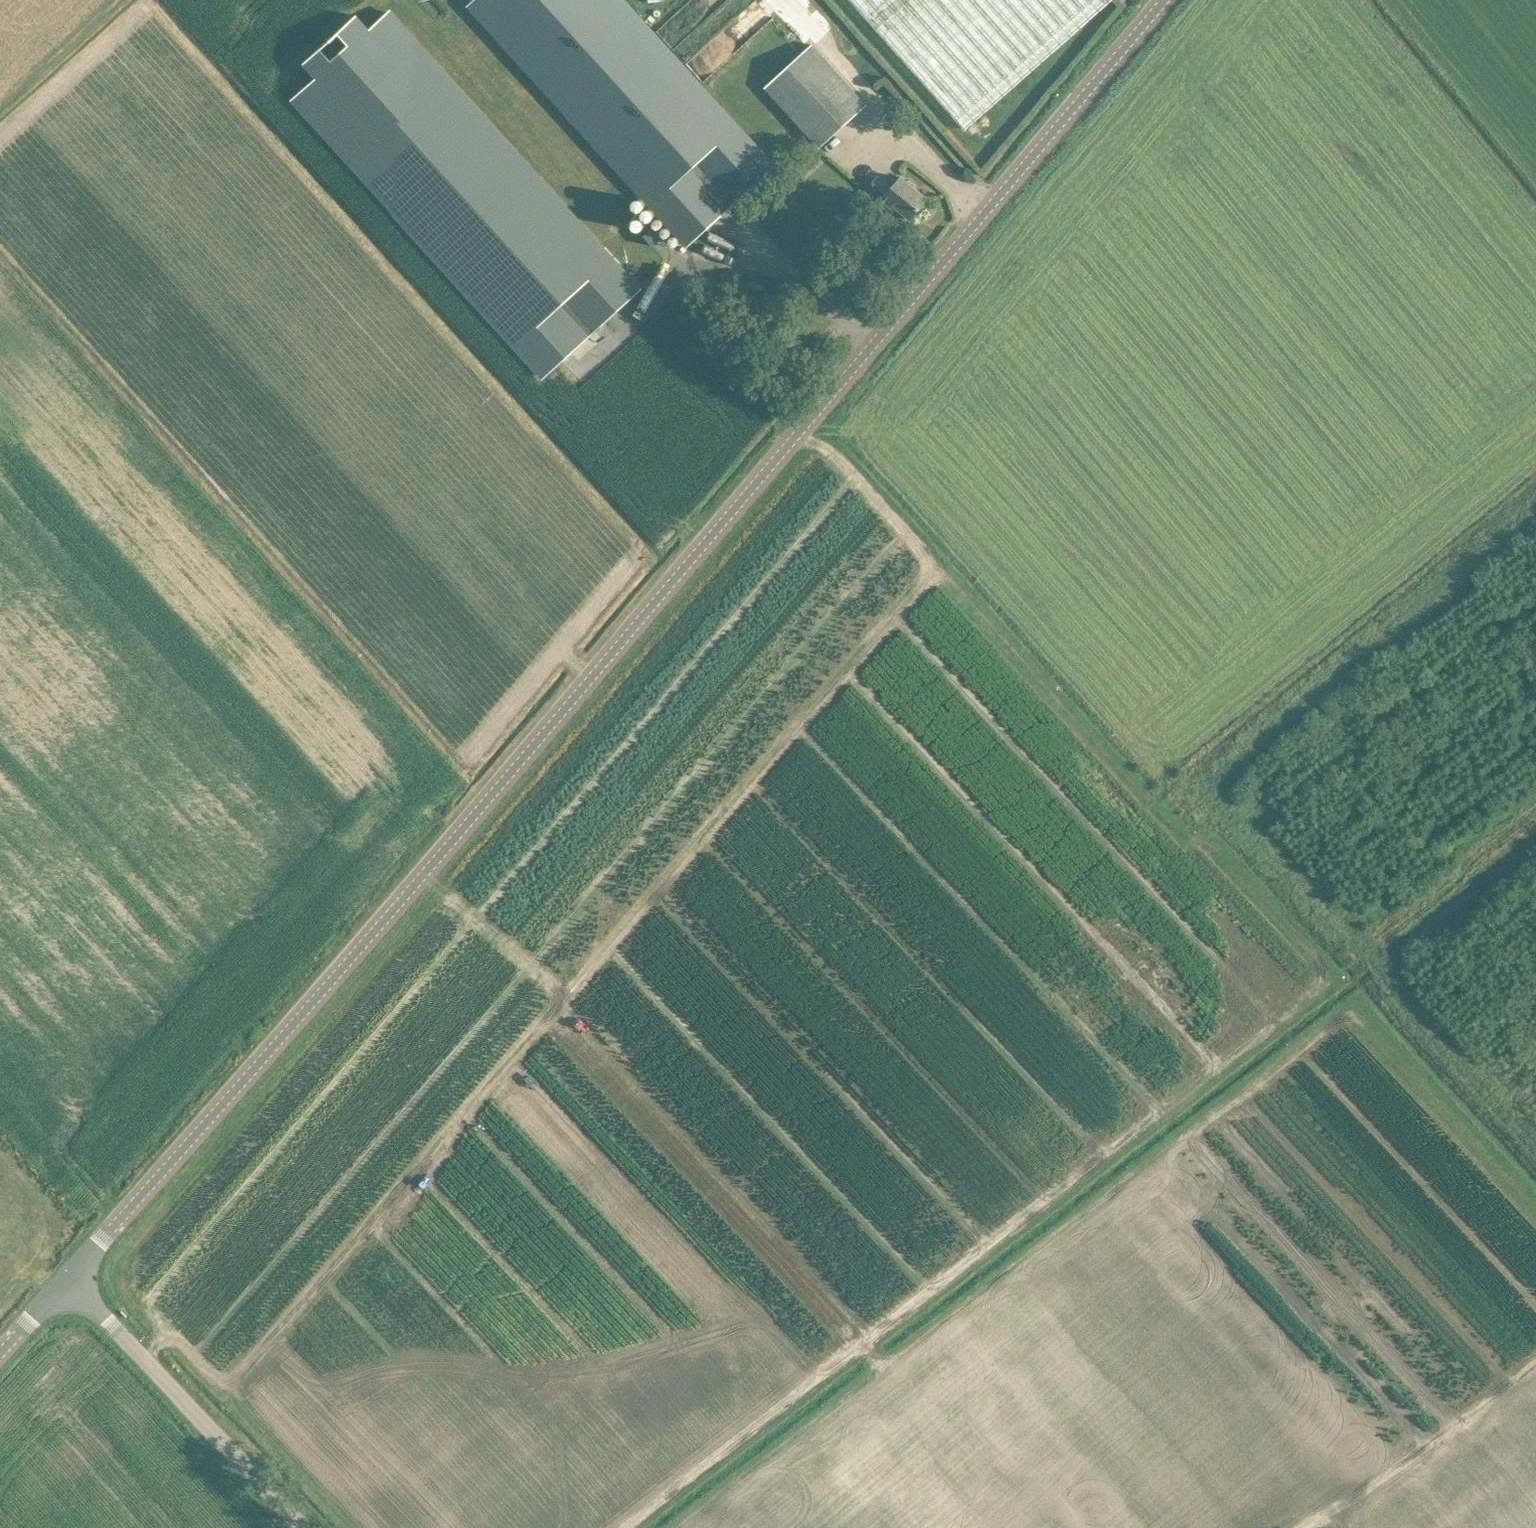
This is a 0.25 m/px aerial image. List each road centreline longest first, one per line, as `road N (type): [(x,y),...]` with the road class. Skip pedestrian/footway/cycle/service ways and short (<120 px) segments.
road 1 (unclassified): [(67,1276),(1166,0)]
road 2 (unclassified): [(302,1527),(67,1276)]

